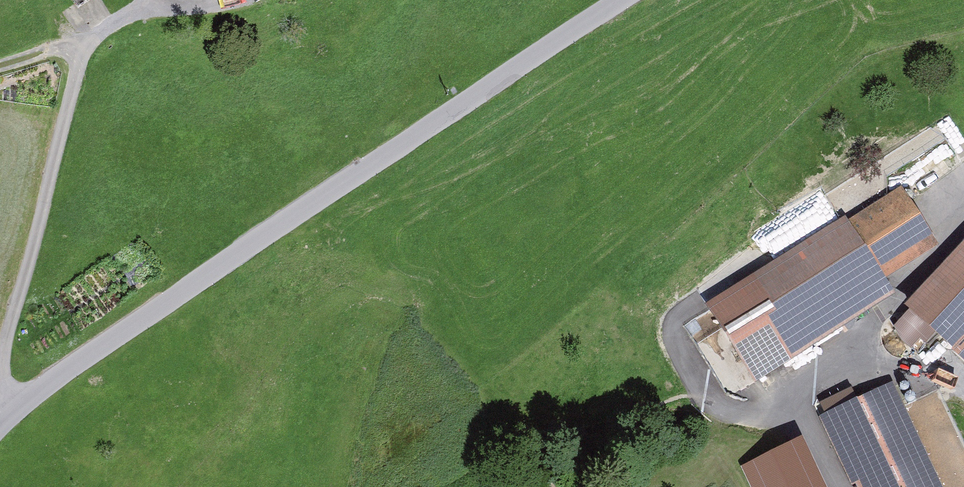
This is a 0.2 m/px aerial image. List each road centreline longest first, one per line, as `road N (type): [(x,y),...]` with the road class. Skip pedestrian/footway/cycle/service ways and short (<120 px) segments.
road 1 (tertiary): [(623,0),(75,364),(0,427)]
road 2 (track): [(752,256),(658,326),(674,385),(718,420),(761,419),(875,326),(963,218)]
road 3 (track): [(3,423),(1,359),(83,43)]

